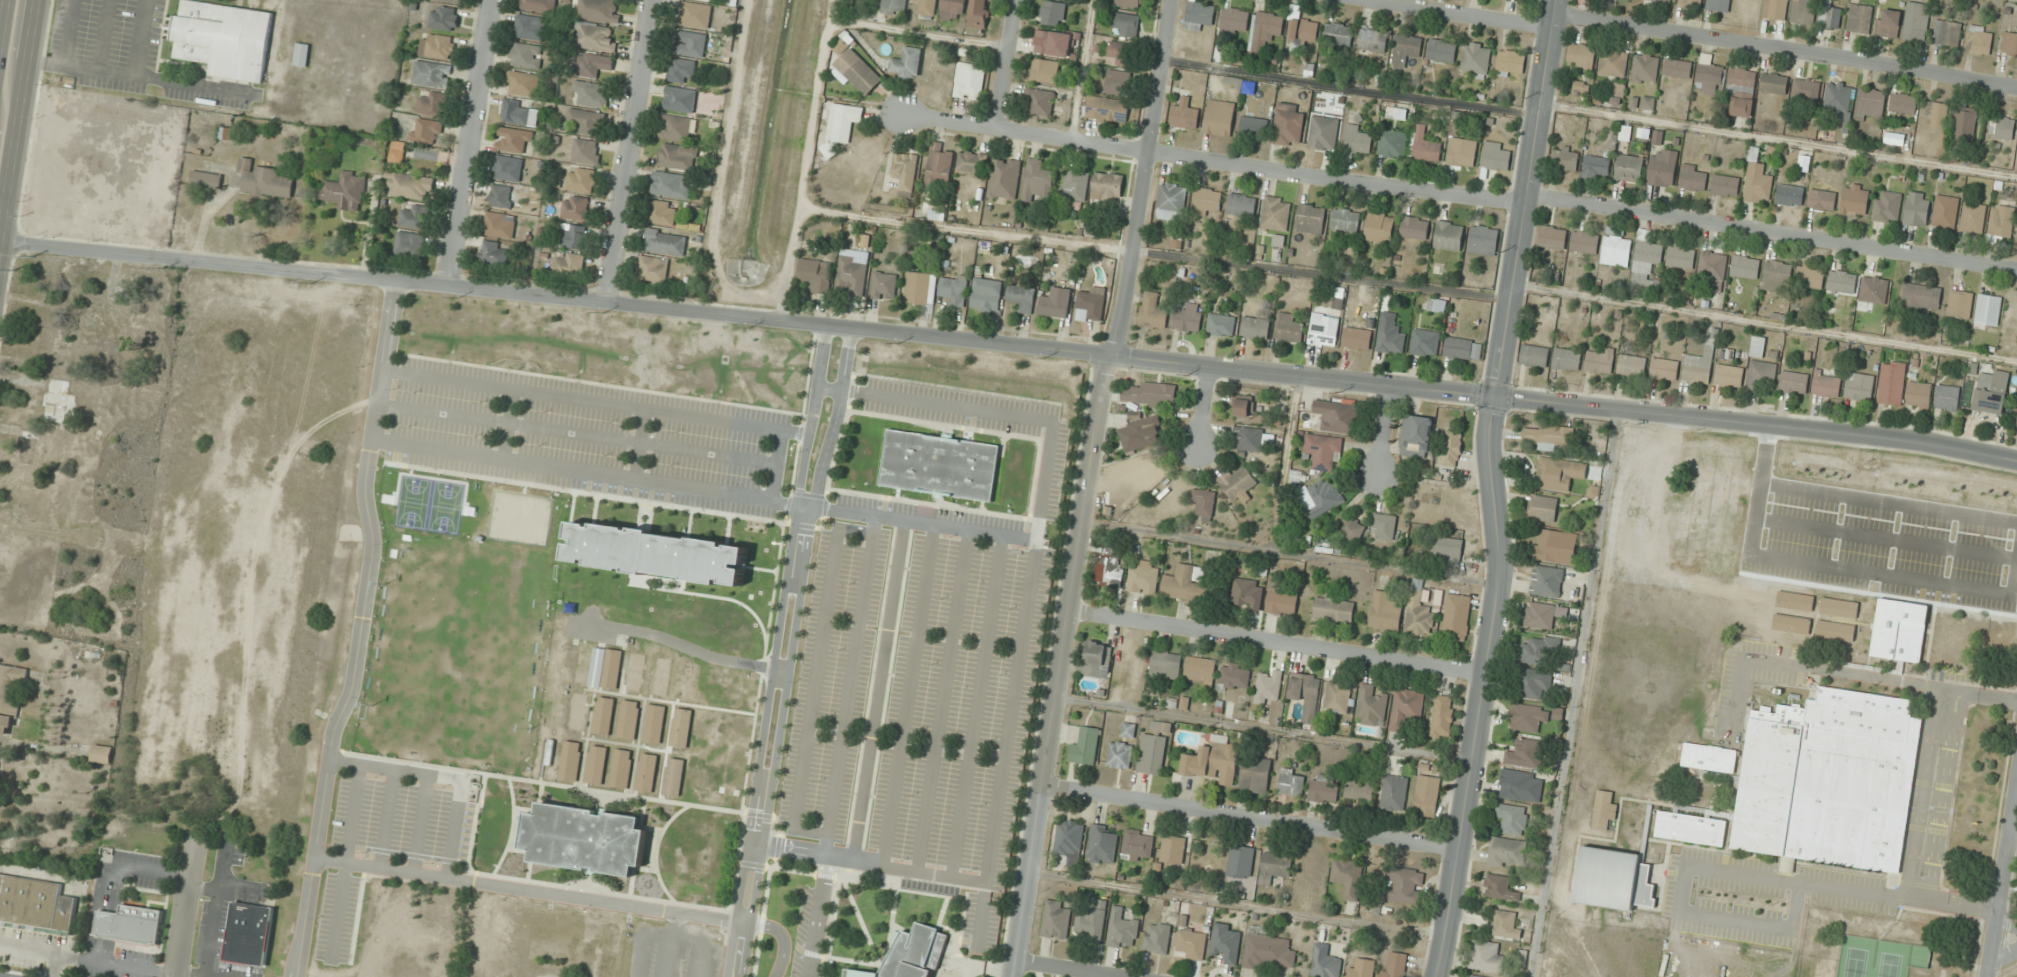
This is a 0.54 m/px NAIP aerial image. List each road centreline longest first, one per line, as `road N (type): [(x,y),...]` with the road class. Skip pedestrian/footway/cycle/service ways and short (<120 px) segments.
road 1 (tertiary): [(2016,461),(1892,438),(0,240)]
road 2 (residential): [(1011,976),(1172,0)]
road 3 (residential): [(1523,204),(905,115)]
road 4 (tertiary): [(1437,976),(1500,570),(1493,399)]
road 5 (residential): [(2016,271),(1525,194)]
road 6 (residential): [(2016,89),(1555,13)]
road 7 (residential): [(1460,851),(1040,784)]
road 8 (residential): [(1485,674),(1067,608)]
road 9 (tertiary): [(1493,399),(1557,0)]
road 10 (residential): [(611,304),(655,0)]
road 11 (residential): [(491,0),(449,288)]
road 12 (secondary): [(0,234),(36,0)]
road 13 (tertiary): [(1986,976),(2016,769)]
road 14 (residential): [(1553,28),(1368,0)]
road 15 (residential): [(173,976),(195,834)]
road 16 (residential): [(1014,0),(995,129)]

